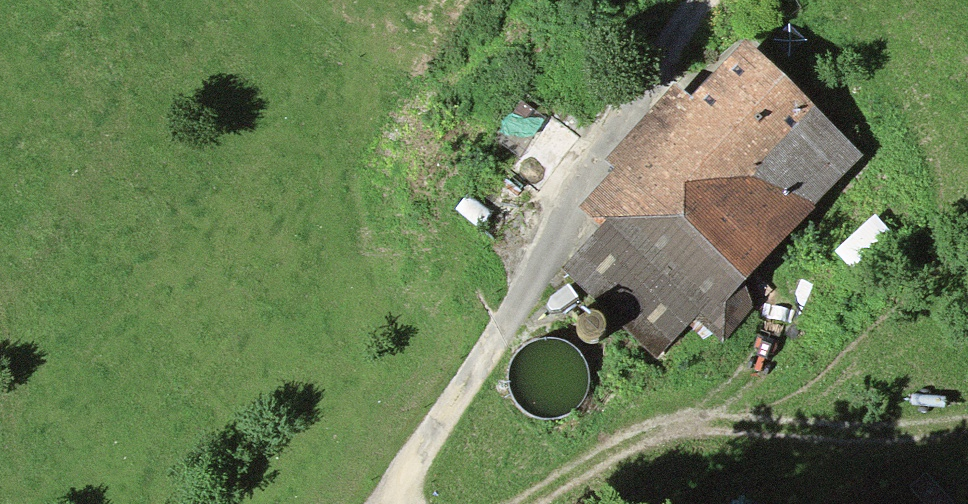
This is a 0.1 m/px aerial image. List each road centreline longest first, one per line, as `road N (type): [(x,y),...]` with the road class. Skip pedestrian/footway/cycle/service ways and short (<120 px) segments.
road 1 (track): [(699,0),(507,323),(443,406),(388,503)]
road 2 (track): [(527,503),(659,428),(698,419),(791,433),(967,433)]

